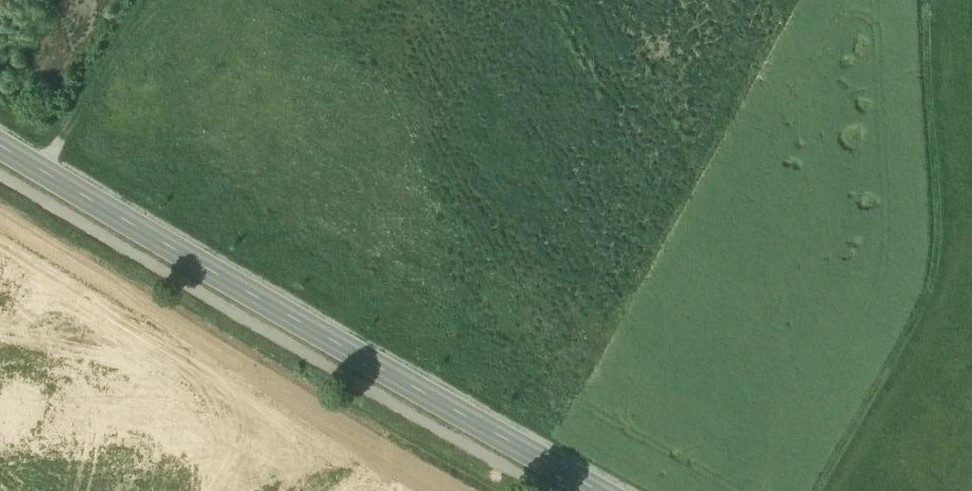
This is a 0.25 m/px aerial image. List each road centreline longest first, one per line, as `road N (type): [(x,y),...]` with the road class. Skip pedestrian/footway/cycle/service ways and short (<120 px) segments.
road 1 (secondary): [(599,490),(0,145)]
road 2 (track): [(930,0),(955,262),(944,307),(842,490)]
road 3 (track): [(41,170),(143,0)]

